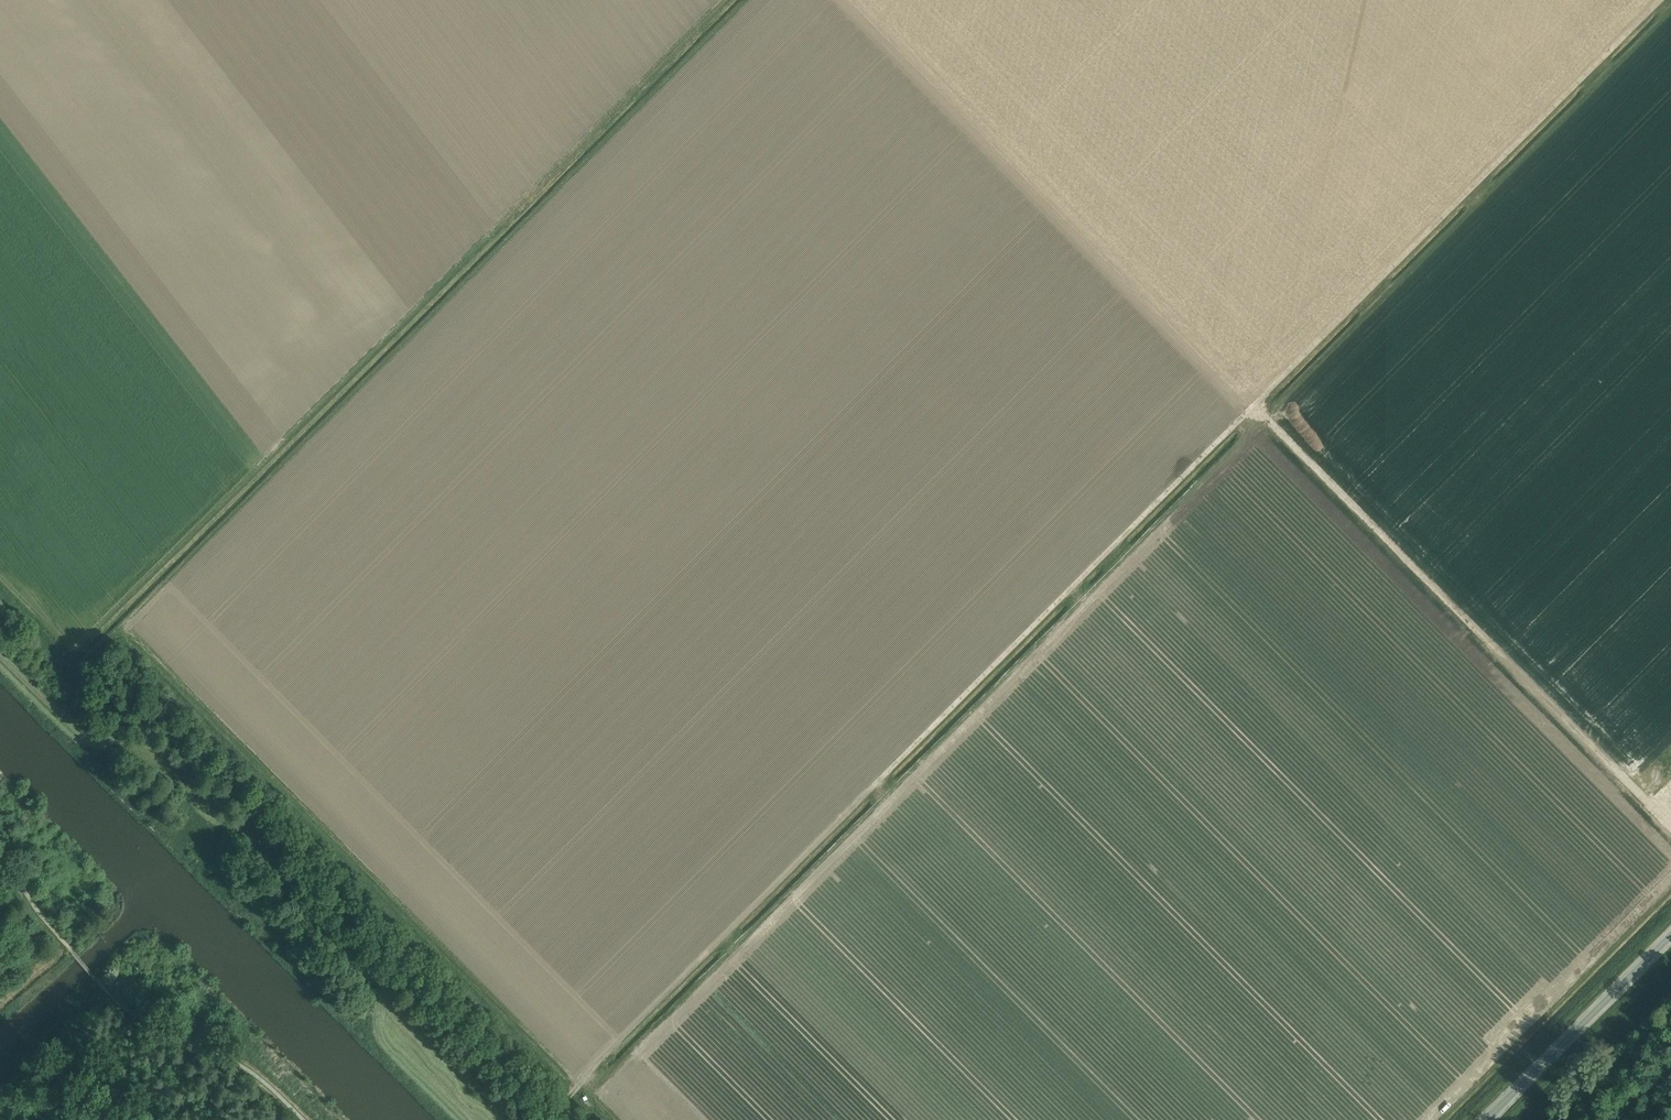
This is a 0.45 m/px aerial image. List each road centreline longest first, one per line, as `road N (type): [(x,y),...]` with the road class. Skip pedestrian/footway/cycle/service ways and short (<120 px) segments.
road 1 (track): [(0,657),(74,728),(135,744),(210,813),(254,830),(364,965),(389,1026),(481,1119)]
road 2 (unclassified): [(1486,1119),(1670,935)]

